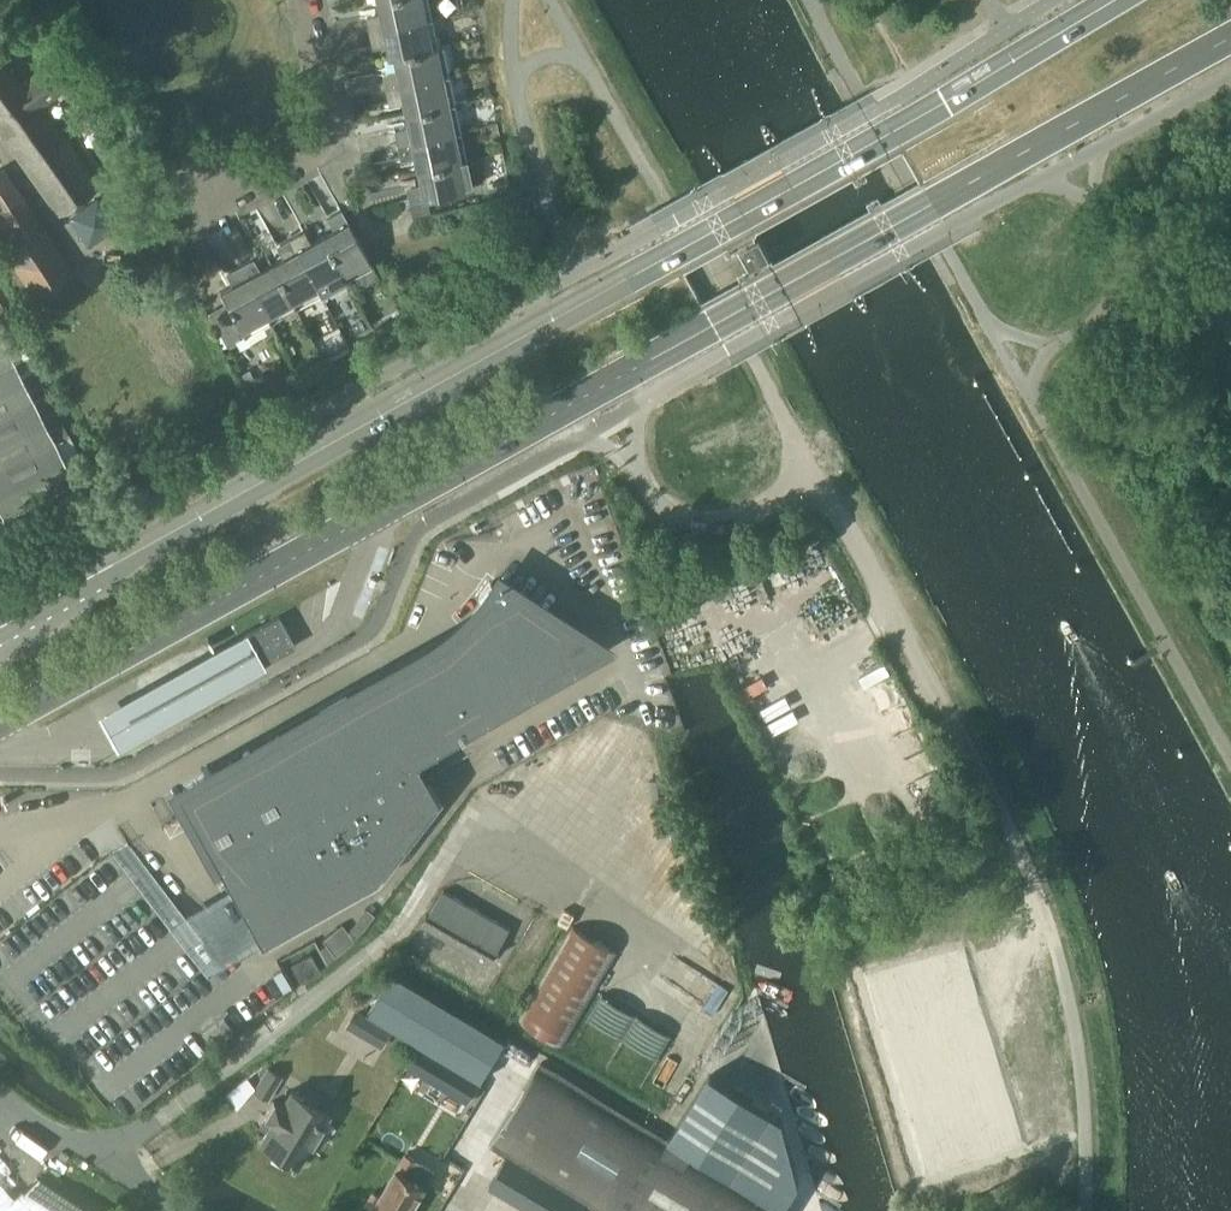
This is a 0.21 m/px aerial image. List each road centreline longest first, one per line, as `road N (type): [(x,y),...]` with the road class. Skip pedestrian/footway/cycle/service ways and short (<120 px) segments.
road 1 (secondary): [(0,722),(1230,38)]
road 2 (secondary): [(1119,0),(0,636)]
road 3 (residential): [(299,0),(327,129),(316,160),(201,218)]
road 4 (residential): [(0,1098),(174,1210)]

